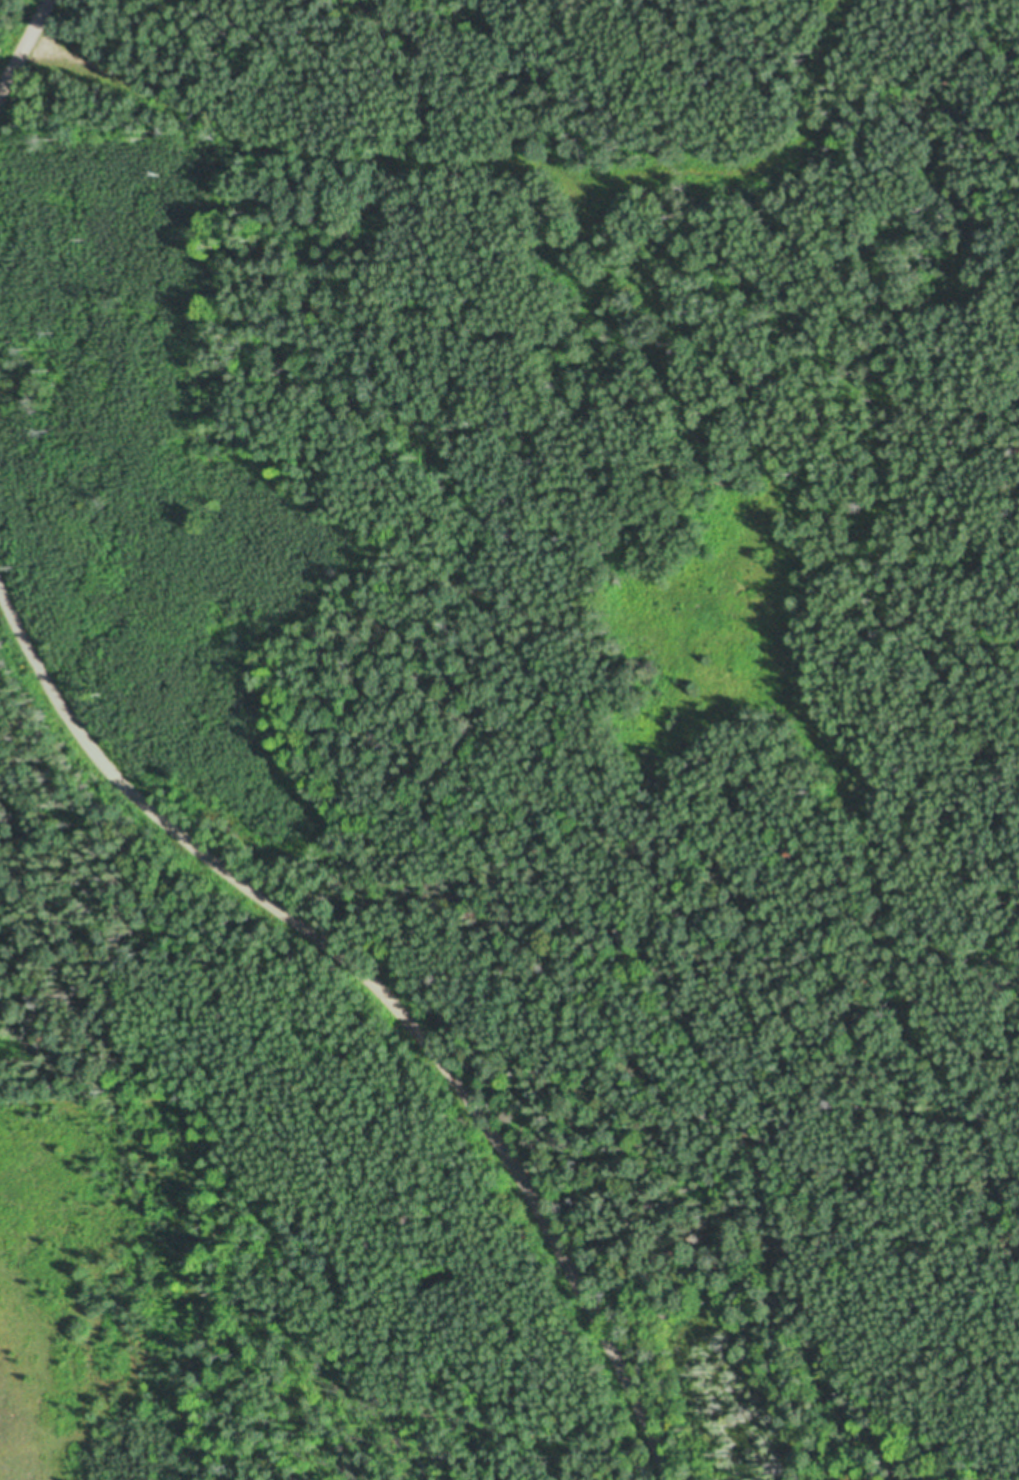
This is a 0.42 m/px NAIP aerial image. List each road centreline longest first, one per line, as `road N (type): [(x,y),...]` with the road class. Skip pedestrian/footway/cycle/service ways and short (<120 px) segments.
road 1 (track): [(0,601),(30,669),(123,796),(362,974),(514,1166),(662,1479)]

